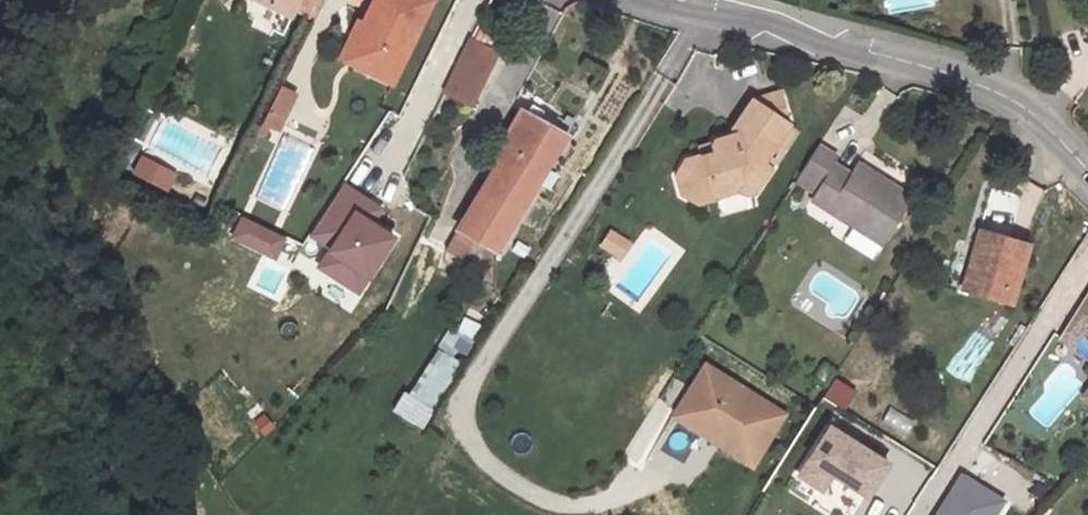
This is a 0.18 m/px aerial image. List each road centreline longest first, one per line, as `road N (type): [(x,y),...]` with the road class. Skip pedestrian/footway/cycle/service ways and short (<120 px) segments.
road 1 (unclassified): [(646,0),(682,14),(773,23),(832,48),(933,68),(1002,93),(1087,171)]

